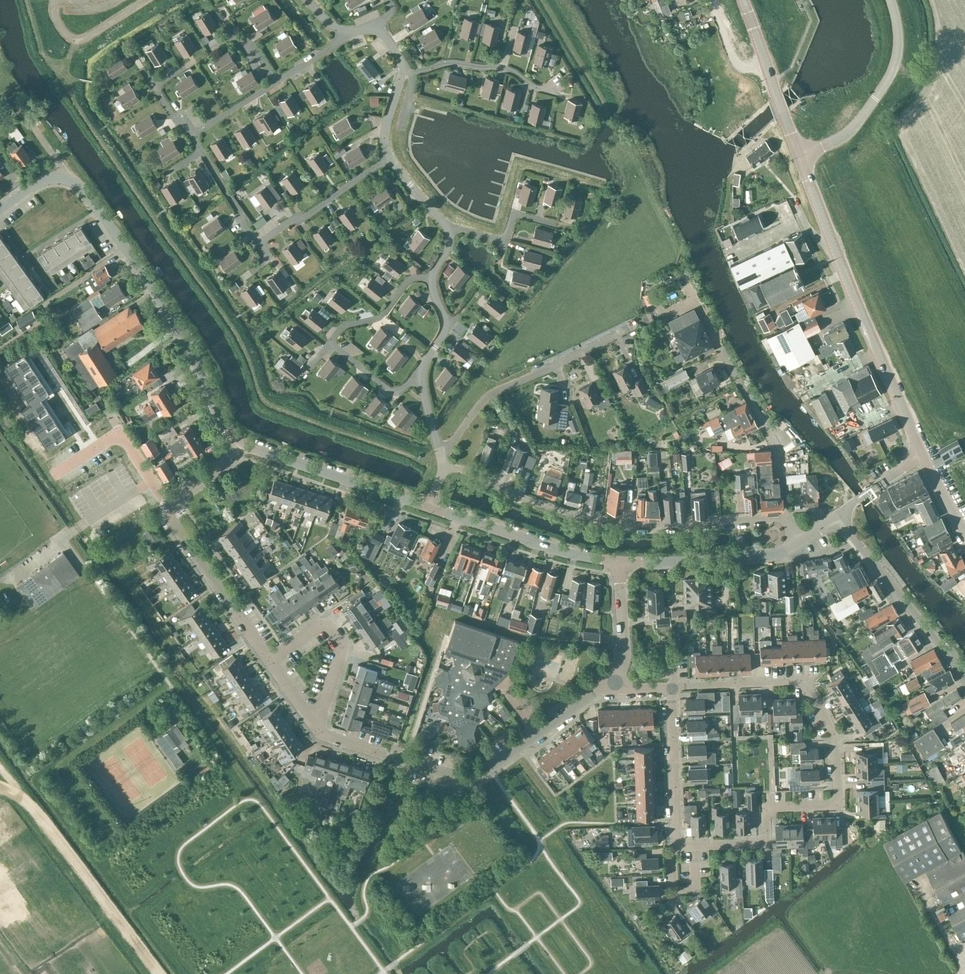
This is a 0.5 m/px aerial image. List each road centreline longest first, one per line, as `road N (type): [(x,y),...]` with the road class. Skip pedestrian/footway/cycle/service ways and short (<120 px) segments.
road 1 (residential): [(672,687),(802,681),(836,734),(838,794),(828,805),(765,807),(767,842),(677,846)]
road 2 (unclassified): [(0,209),(48,178),(78,185),(178,326),(227,430),(245,446)]
road 3 (residential): [(787,519),(627,526),(508,492),(446,460)]
road 4 (residential): [(317,728),(472,777),(613,679)]
road 5 (tertiary): [(922,454),(799,157)]
road 6 (residential): [(389,157),(261,243),(191,134)]
road 7 (residential): [(446,460),(482,403),(624,330)]
road 8 (residential): [(191,134),(158,92),(162,79),(235,36),(276,81)]
road 9 (unclassified): [(964,684),(842,517)]
road 10 (unclassified): [(799,157),(846,135),(885,83),(898,47),(891,0)]
road 11 (unclassified): [(430,507),(540,547),(619,562)]
road 12 (unclassified): [(430,507),(245,446)]
road 13 (residential): [(170,503),(169,517),(268,659)]
road 14 (unclassified): [(619,562),(776,558),(802,544)]
road 15 (residential): [(787,519),(770,437),(721,350)]
road 16 (residential): [(317,728),(342,643),(331,629),(314,628),(268,659)]
road 17 (tertiary): [(799,157),(742,0)]
road 18 (residential): [(170,503),(120,434),(56,474)]
road 19 (residential): [(677,846),(672,687)]
road 20 (residential): [(554,90),(498,66),(453,62),(401,71)]
road 21 (residential): [(432,275),(451,229),(389,157)]
road 22 (unclassified): [(613,679),(624,653),(619,562)]

